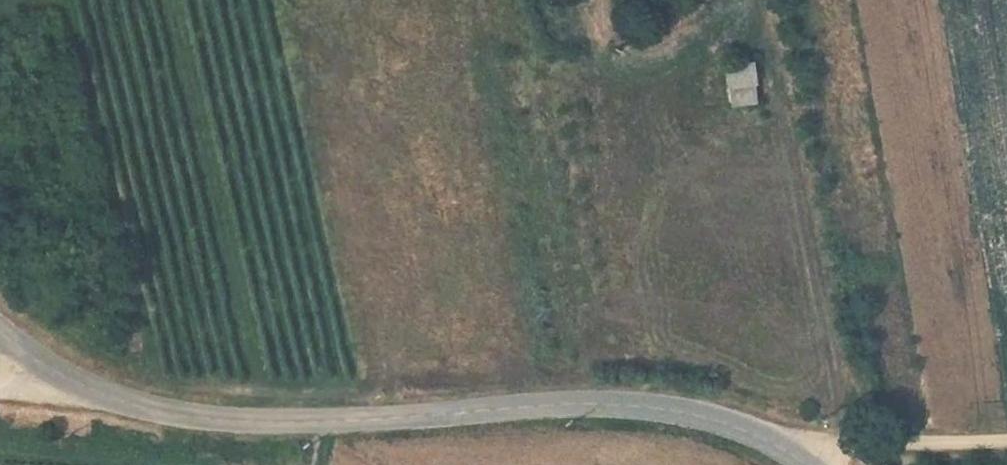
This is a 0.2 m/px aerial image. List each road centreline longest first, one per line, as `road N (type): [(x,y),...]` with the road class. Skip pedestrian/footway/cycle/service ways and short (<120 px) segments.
road 1 (tertiary): [(805,464),(726,423),(672,409),(600,403),(298,422),(211,419),(101,399),(38,366),(0,331)]
road 2 (track): [(782,448),(1006,440)]

